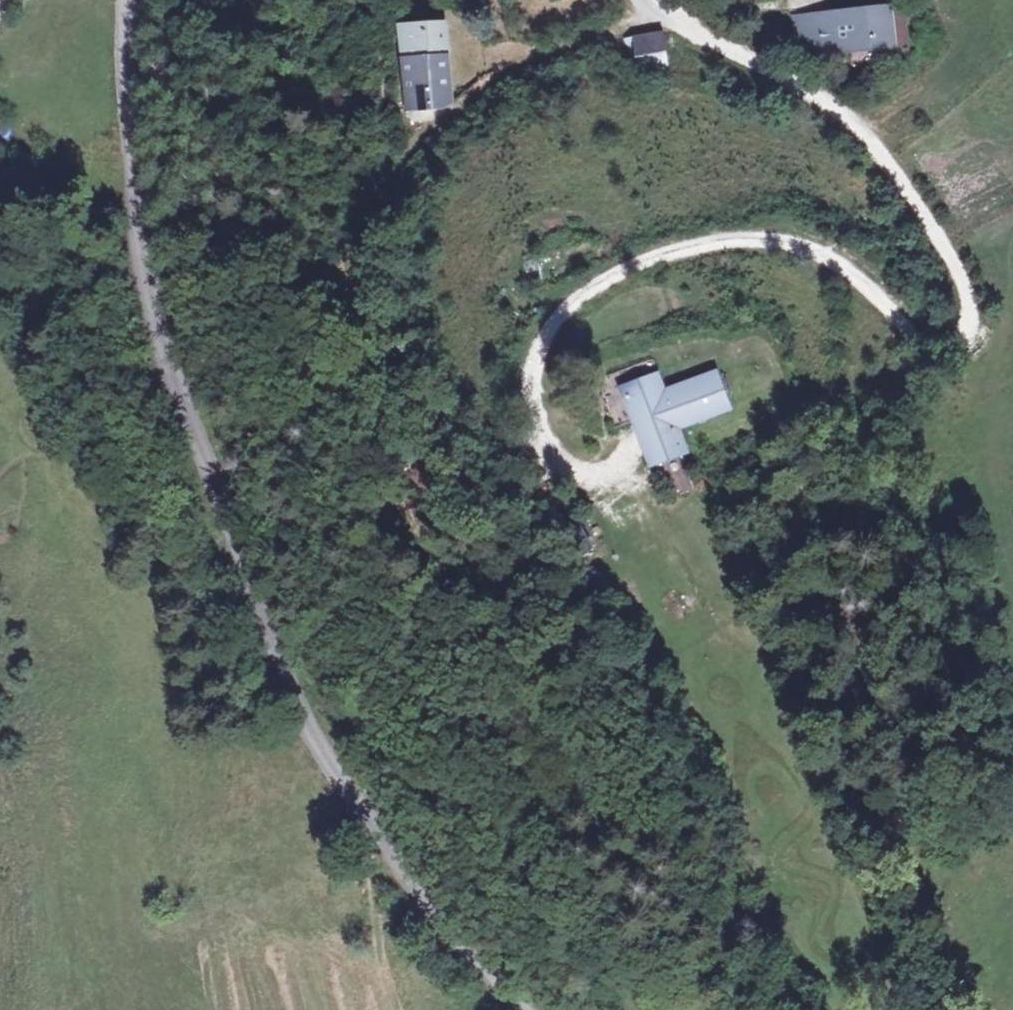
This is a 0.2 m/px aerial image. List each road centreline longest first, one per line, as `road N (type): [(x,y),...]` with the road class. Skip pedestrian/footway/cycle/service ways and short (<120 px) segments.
road 1 (unclassified): [(629,472),(590,476),(565,468),(544,445),(532,411),(542,338),(607,278),(687,247),(755,240),(807,254),(922,342),(958,343),(971,309),(954,261),(870,140),(809,92),(642,0)]
road 2 (tertiary): [(126,0),(127,195),(236,536),(306,699),(508,1009)]

